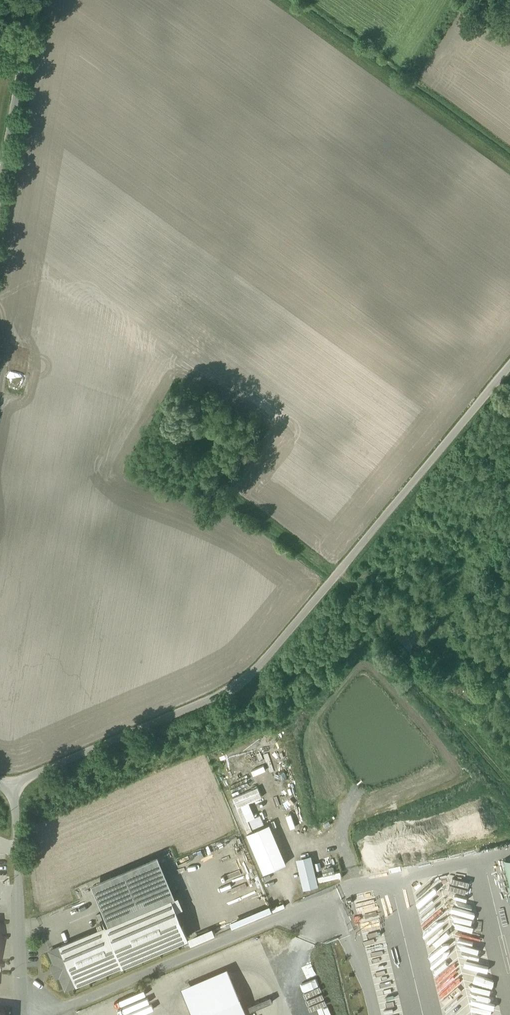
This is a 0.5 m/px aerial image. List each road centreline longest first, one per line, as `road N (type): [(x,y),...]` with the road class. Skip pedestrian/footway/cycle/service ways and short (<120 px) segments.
road 1 (unclassified): [(13,784),(246,681),(509,368)]
road 2 (unclassified): [(55,1014),(323,903)]
road 3 (unclassified): [(26,1014),(13,784)]
road 4 (unclassified): [(0,192),(34,0)]

